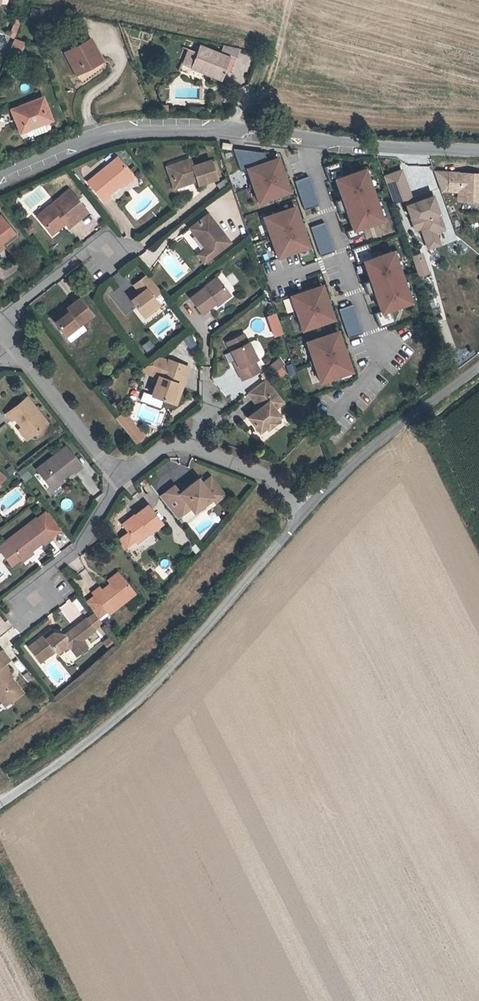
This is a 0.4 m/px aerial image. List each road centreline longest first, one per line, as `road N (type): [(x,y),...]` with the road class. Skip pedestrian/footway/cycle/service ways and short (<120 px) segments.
road 1 (unclassified): [(304,513),(129,713),(0,804)]
road 2 (unclassified): [(307,138),(150,126),(73,143),(0,178)]
road 3 (residential): [(307,138),(378,359)]
road 4 (unclassified): [(478,369),(370,449),(304,513)]
road 5 (unclassified): [(478,152),(307,138)]
road 6 (residential): [(11,341),(119,474)]
road 7 (residential): [(119,474),(81,545),(15,599)]
road 8 (residential): [(304,513),(275,482),(195,447)]
road 9 (residential): [(98,243),(0,322)]

